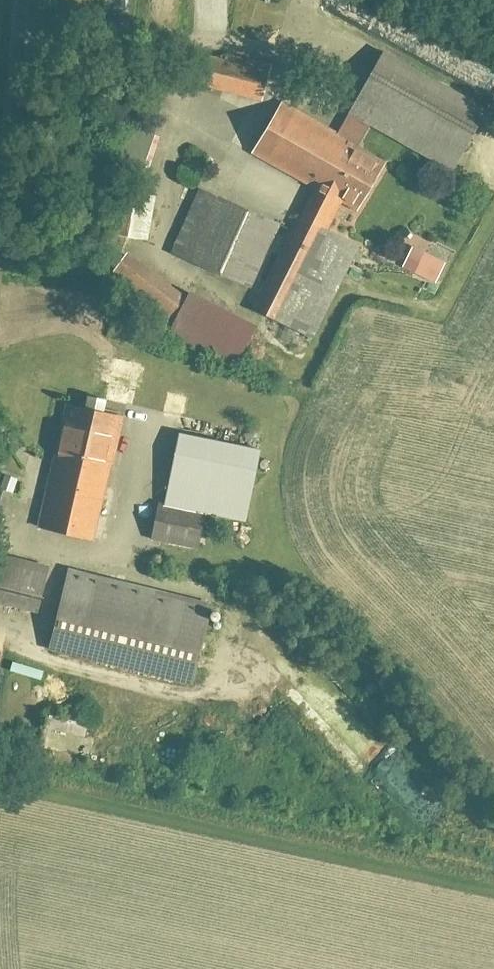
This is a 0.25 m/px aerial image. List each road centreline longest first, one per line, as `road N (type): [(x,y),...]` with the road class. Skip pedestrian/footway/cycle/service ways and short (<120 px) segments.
road 1 (residential): [(0,222),(27,0)]

